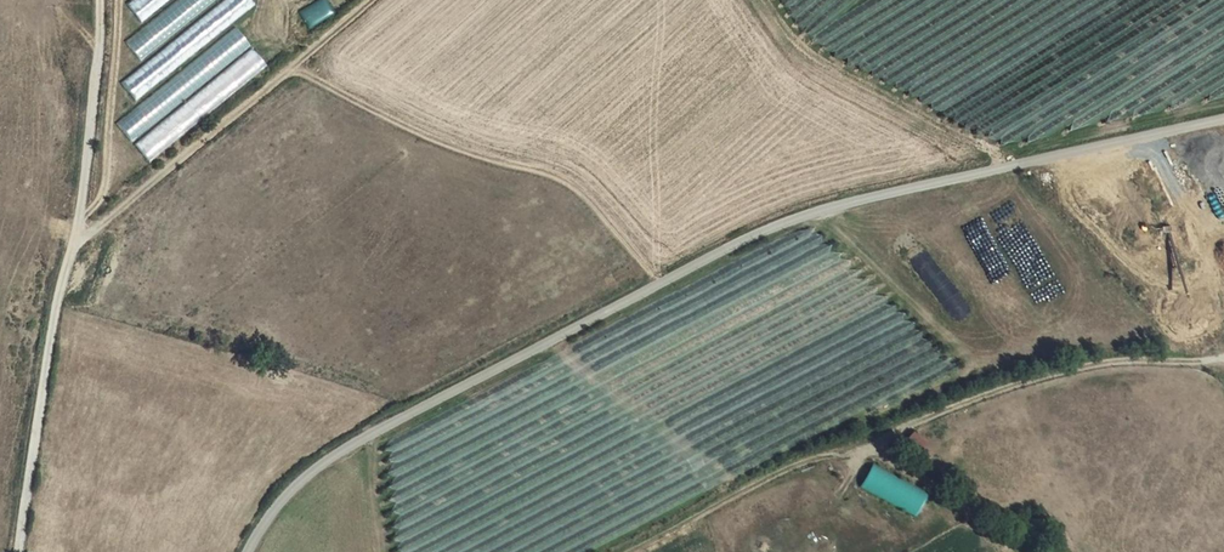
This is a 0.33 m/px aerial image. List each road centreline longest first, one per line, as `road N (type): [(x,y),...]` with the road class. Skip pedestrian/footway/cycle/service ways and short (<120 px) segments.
road 1 (unclassified): [(250,551),(297,488),(358,445),(781,226),(1223,120)]
road 2 (track): [(1223,360),(1124,361),(1012,376),(724,489),(612,551)]
road 3 (unclassified): [(21,551),(47,364),(83,211),(99,0)]
road 4 (track): [(74,242),(376,0)]

